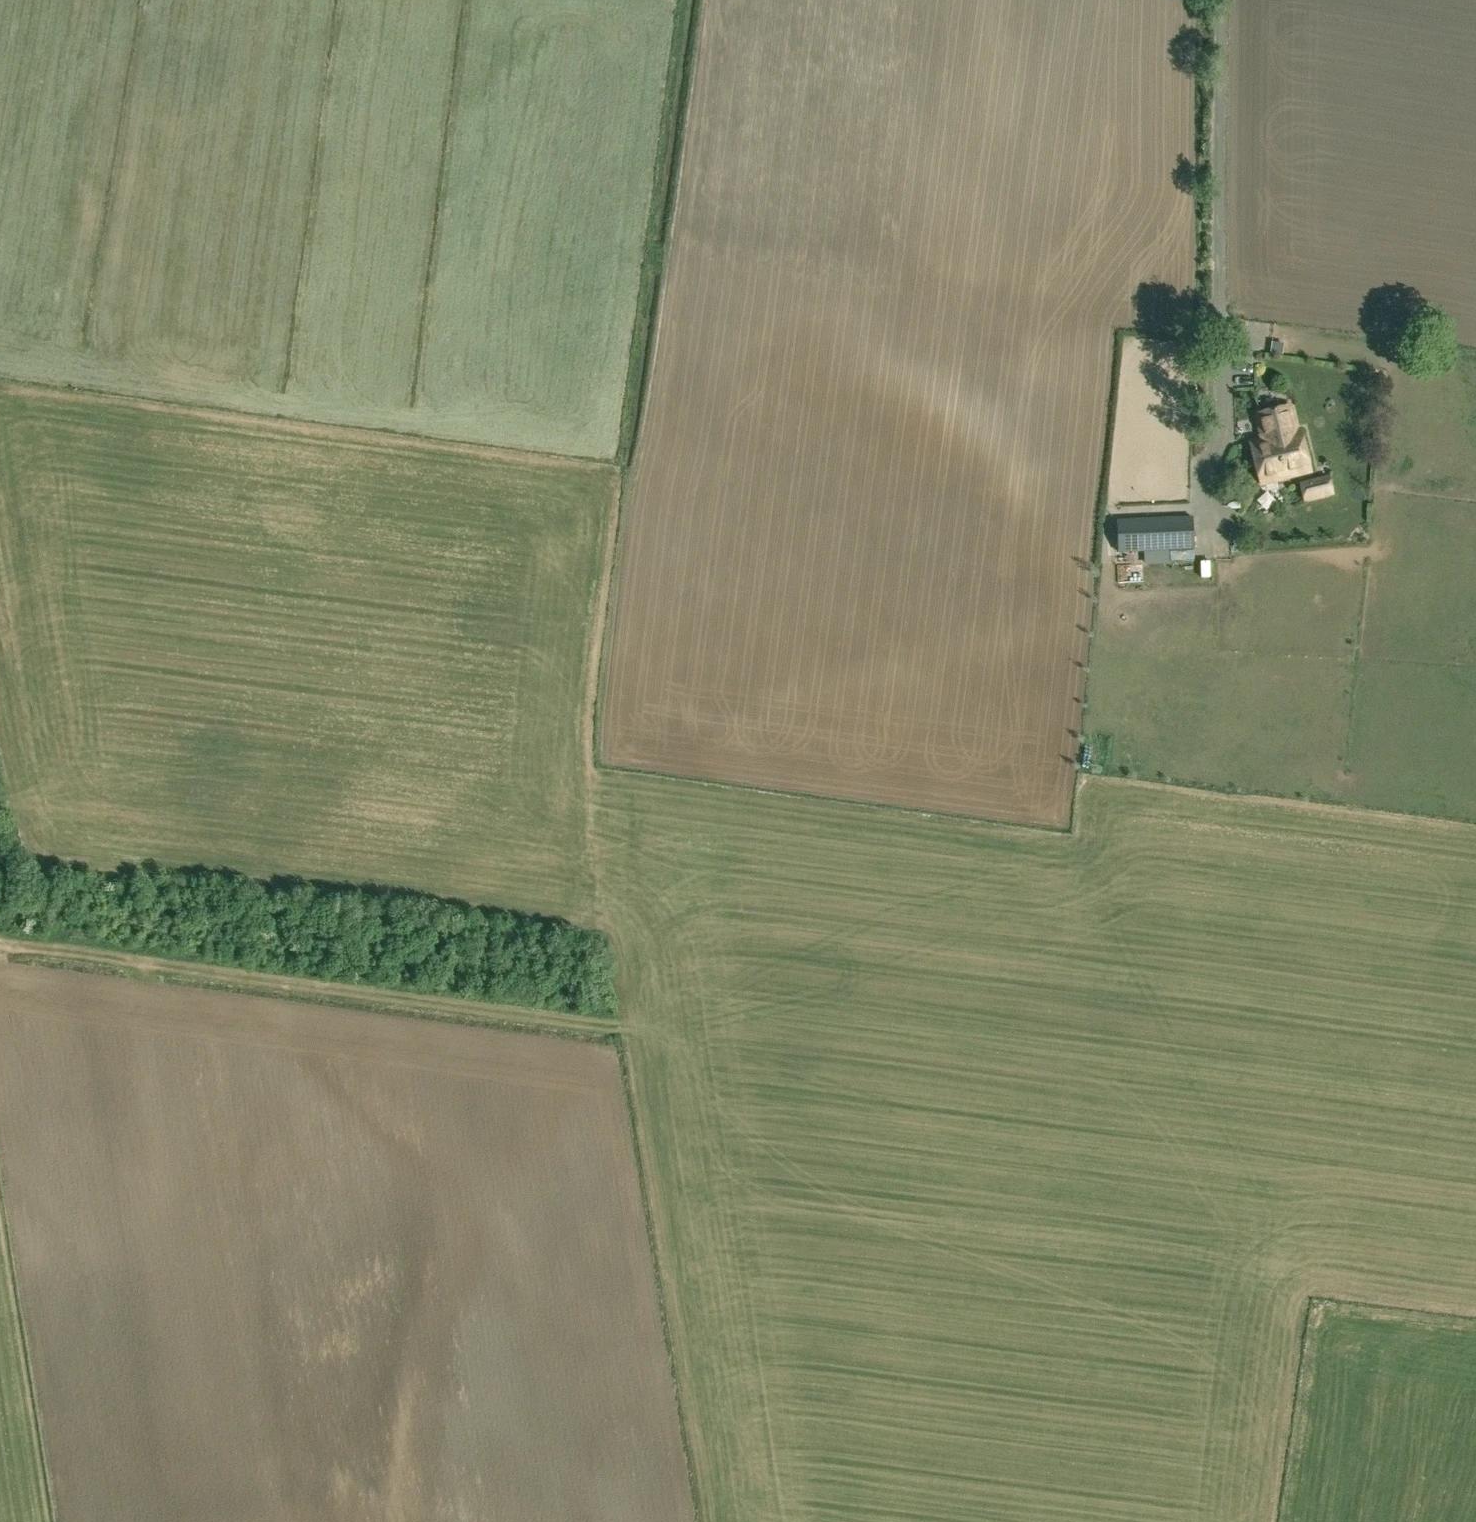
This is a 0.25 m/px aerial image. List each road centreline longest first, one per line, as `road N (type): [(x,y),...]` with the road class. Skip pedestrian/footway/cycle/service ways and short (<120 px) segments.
road 1 (track): [(0,944),(616,1025)]
road 2 (unclassified): [(1223,357),(1226,0)]

